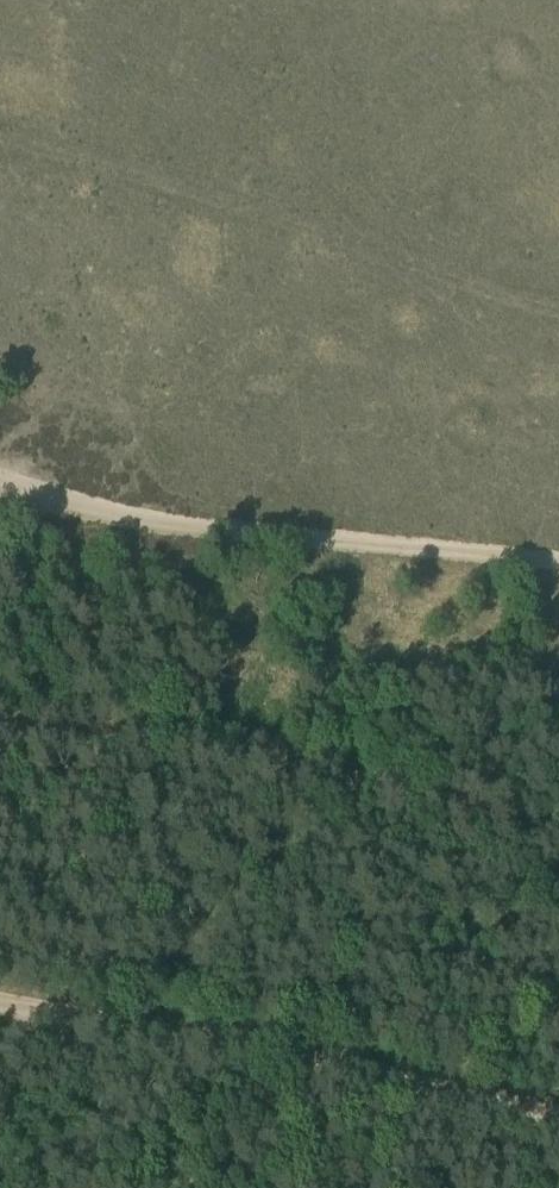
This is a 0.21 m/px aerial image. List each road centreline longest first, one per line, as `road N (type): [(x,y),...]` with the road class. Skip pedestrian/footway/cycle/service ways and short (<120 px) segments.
road 1 (track): [(0,1005),(558,1116)]
road 2 (track): [(0,487),(141,521),(558,560)]

